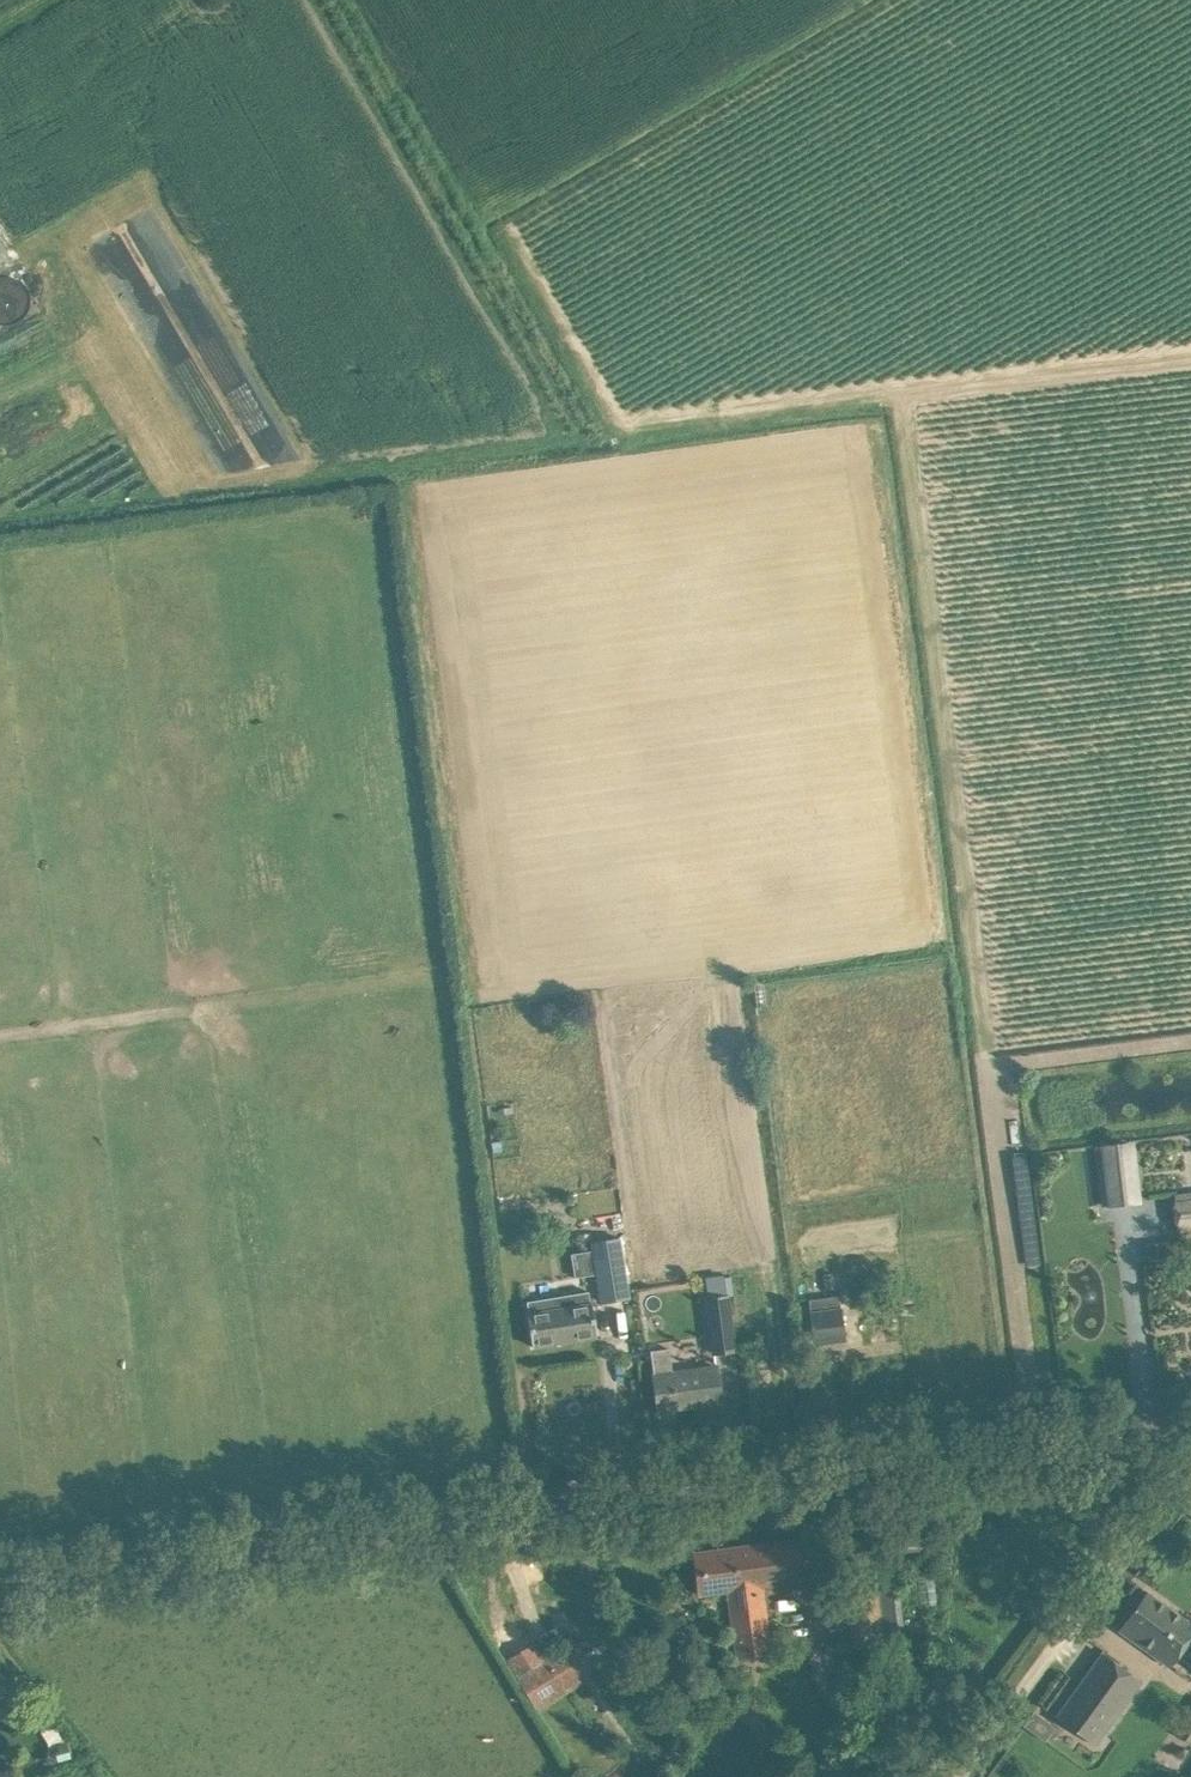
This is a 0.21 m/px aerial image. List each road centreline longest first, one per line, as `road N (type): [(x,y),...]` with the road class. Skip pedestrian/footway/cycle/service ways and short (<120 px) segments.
road 1 (tertiary): [(0,1578),(1190,1411)]
road 2 (track): [(1190,1448),(960,1776)]

